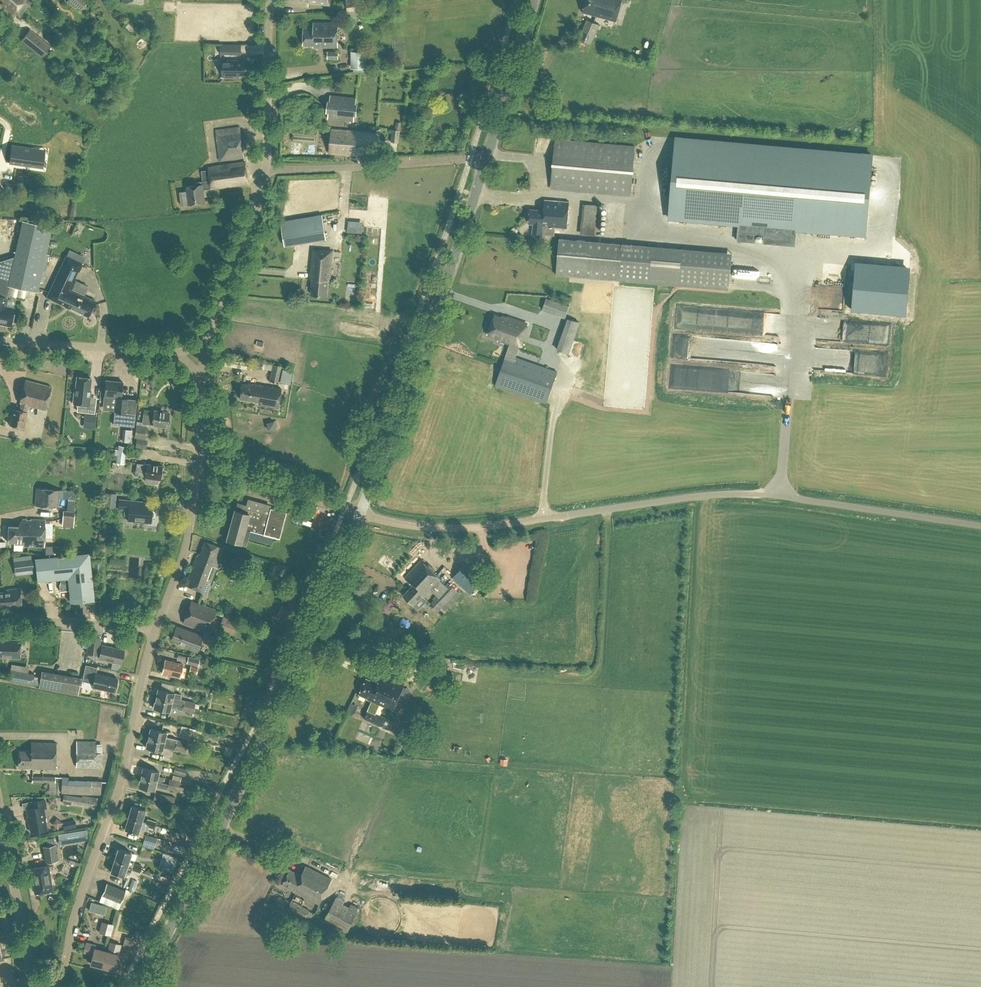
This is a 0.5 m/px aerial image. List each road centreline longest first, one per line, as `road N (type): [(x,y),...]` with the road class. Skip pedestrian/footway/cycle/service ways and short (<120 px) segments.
road 1 (unclassified): [(980,525),(745,493),(485,527),(413,526),(360,514)]
road 2 (primary): [(138,986),(264,737),(360,514)]
road 3 (residential): [(40,986),(57,981),(66,958),(82,886),(115,801),(154,628)]
road 4 (primary): [(360,514),(486,160)]
road 5 (residential): [(264,173),(486,160)]
road 6 (unclassified): [(197,354),(0,341)]
road 7 (residential): [(197,354),(264,173)]
road 8 (tertiary): [(35,986),(0,809)]
road 9 (residential): [(154,628),(187,547),(199,460)]
road 10 (residential): [(264,173),(268,0)]
road 11 (unclassified): [(360,514),(199,460)]
road 12 (primary): [(486,160),(532,0)]
road 13 (residential): [(154,628),(0,618)]

